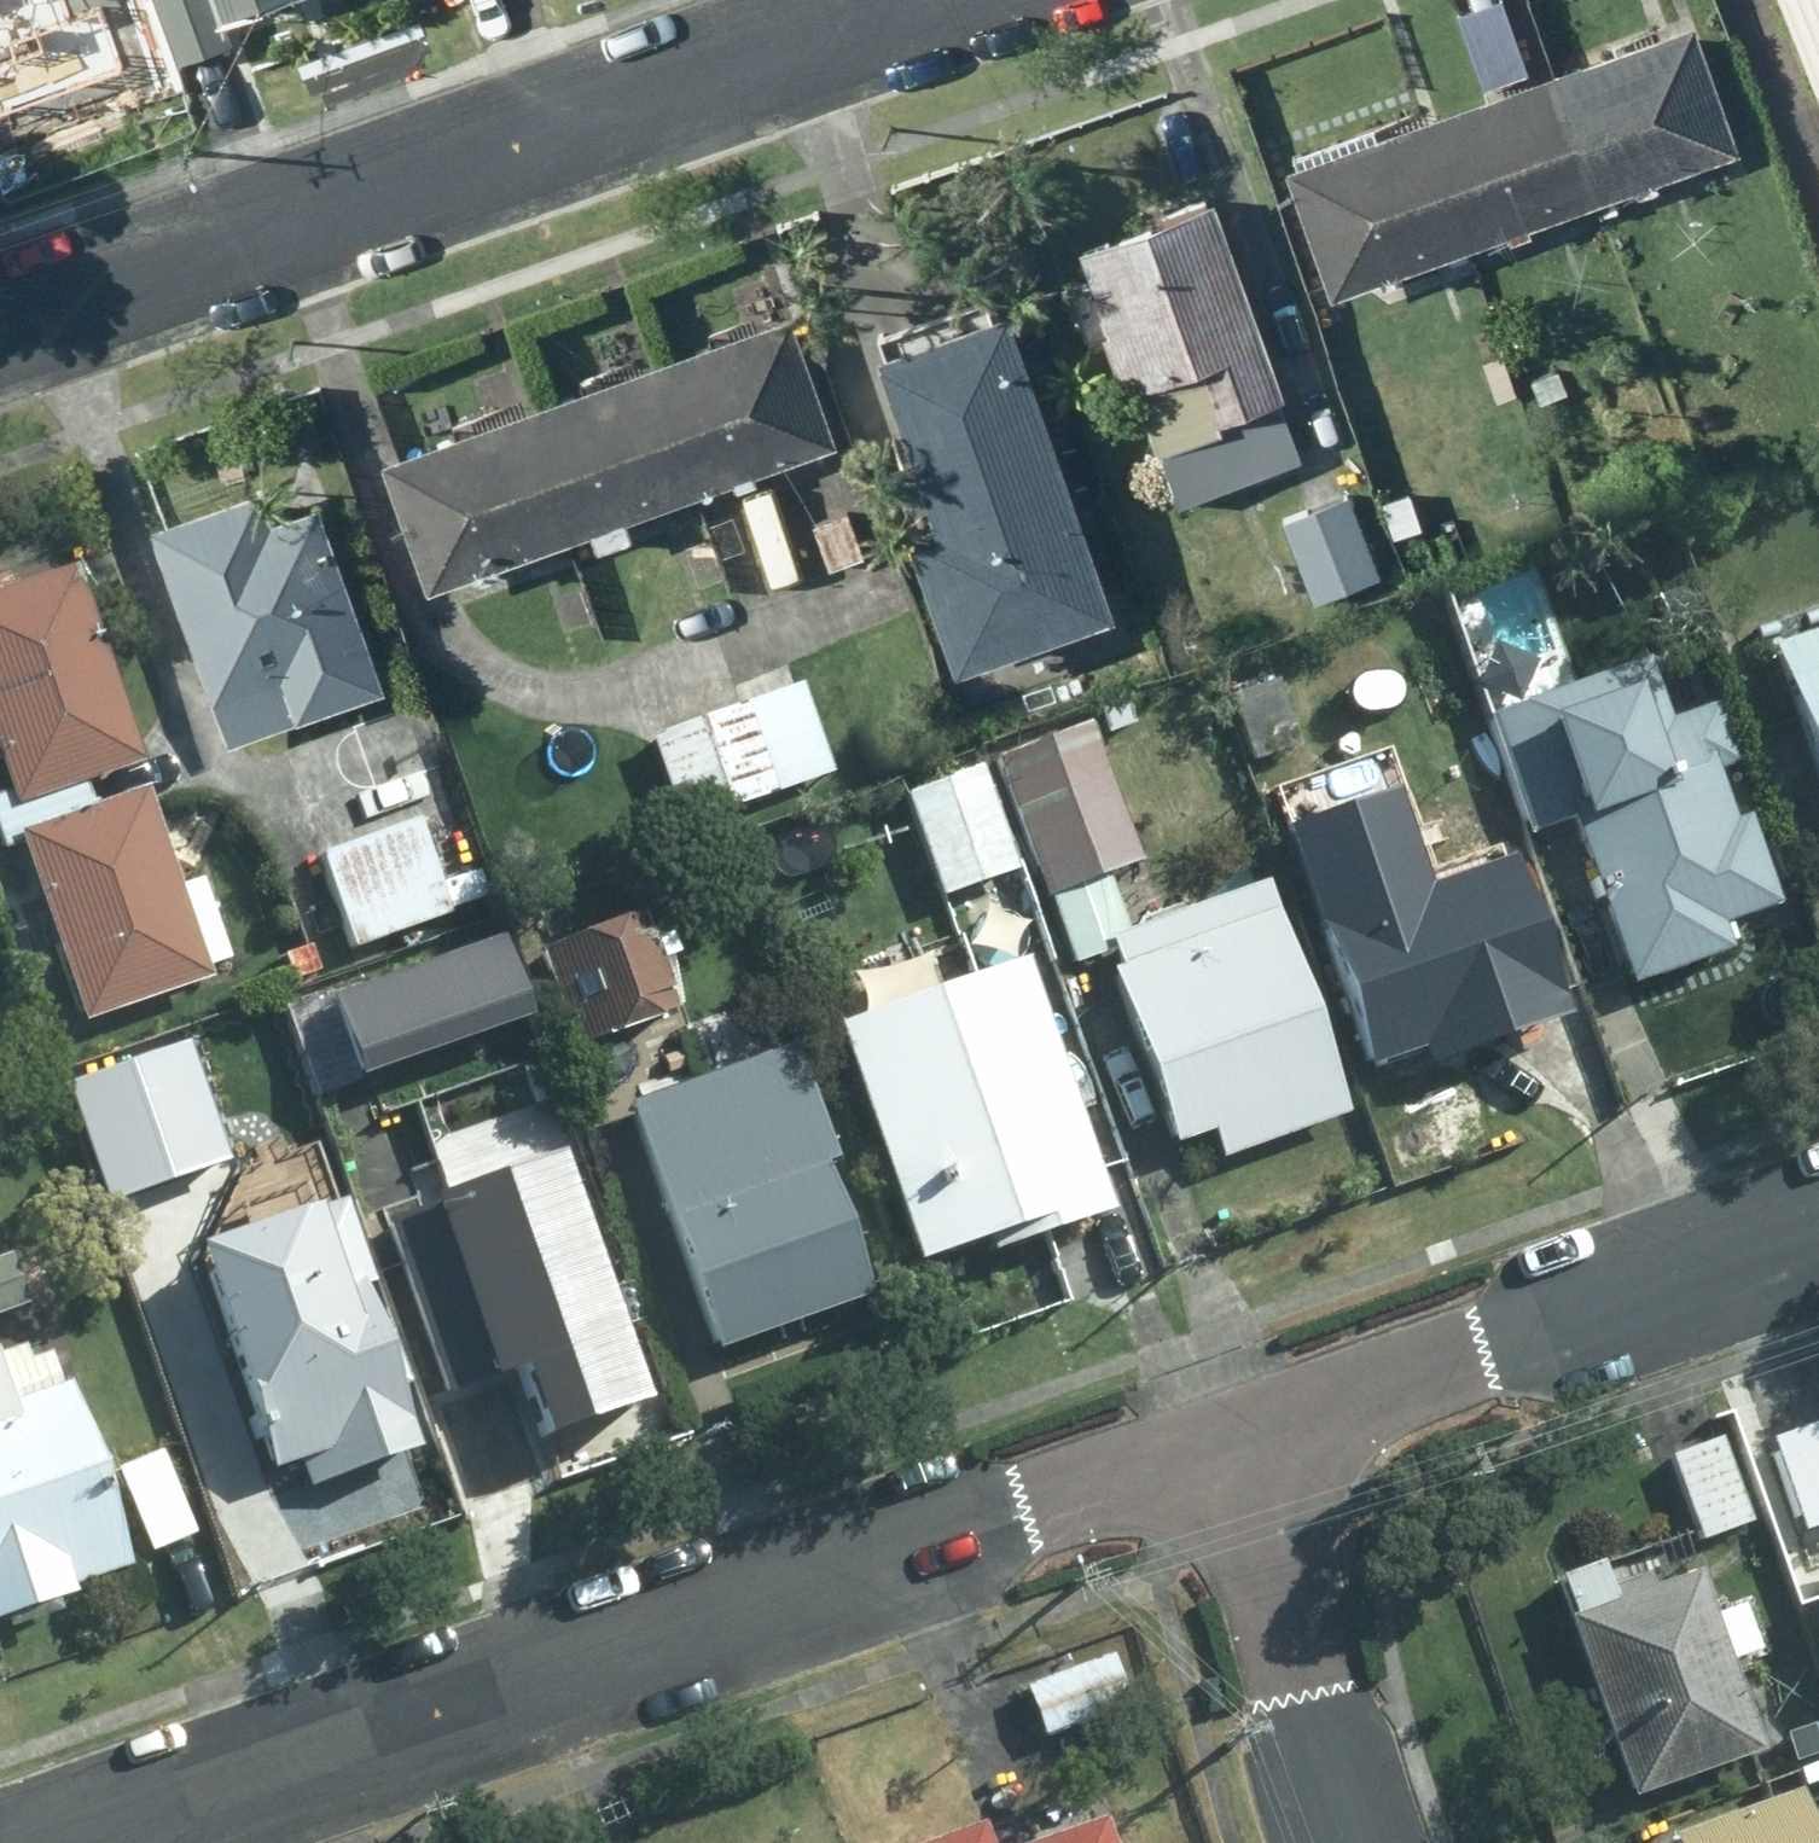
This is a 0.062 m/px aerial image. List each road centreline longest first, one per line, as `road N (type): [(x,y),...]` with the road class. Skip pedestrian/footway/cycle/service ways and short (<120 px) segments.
road 1 (residential): [(1236,1450),(92,1842)]
road 2 (residential): [(0,329),(930,0)]
road 3 (residential): [(1818,1241),(1297,1420),(1236,1450)]
road 4 (residential): [(1352,1842),(1236,1450)]

